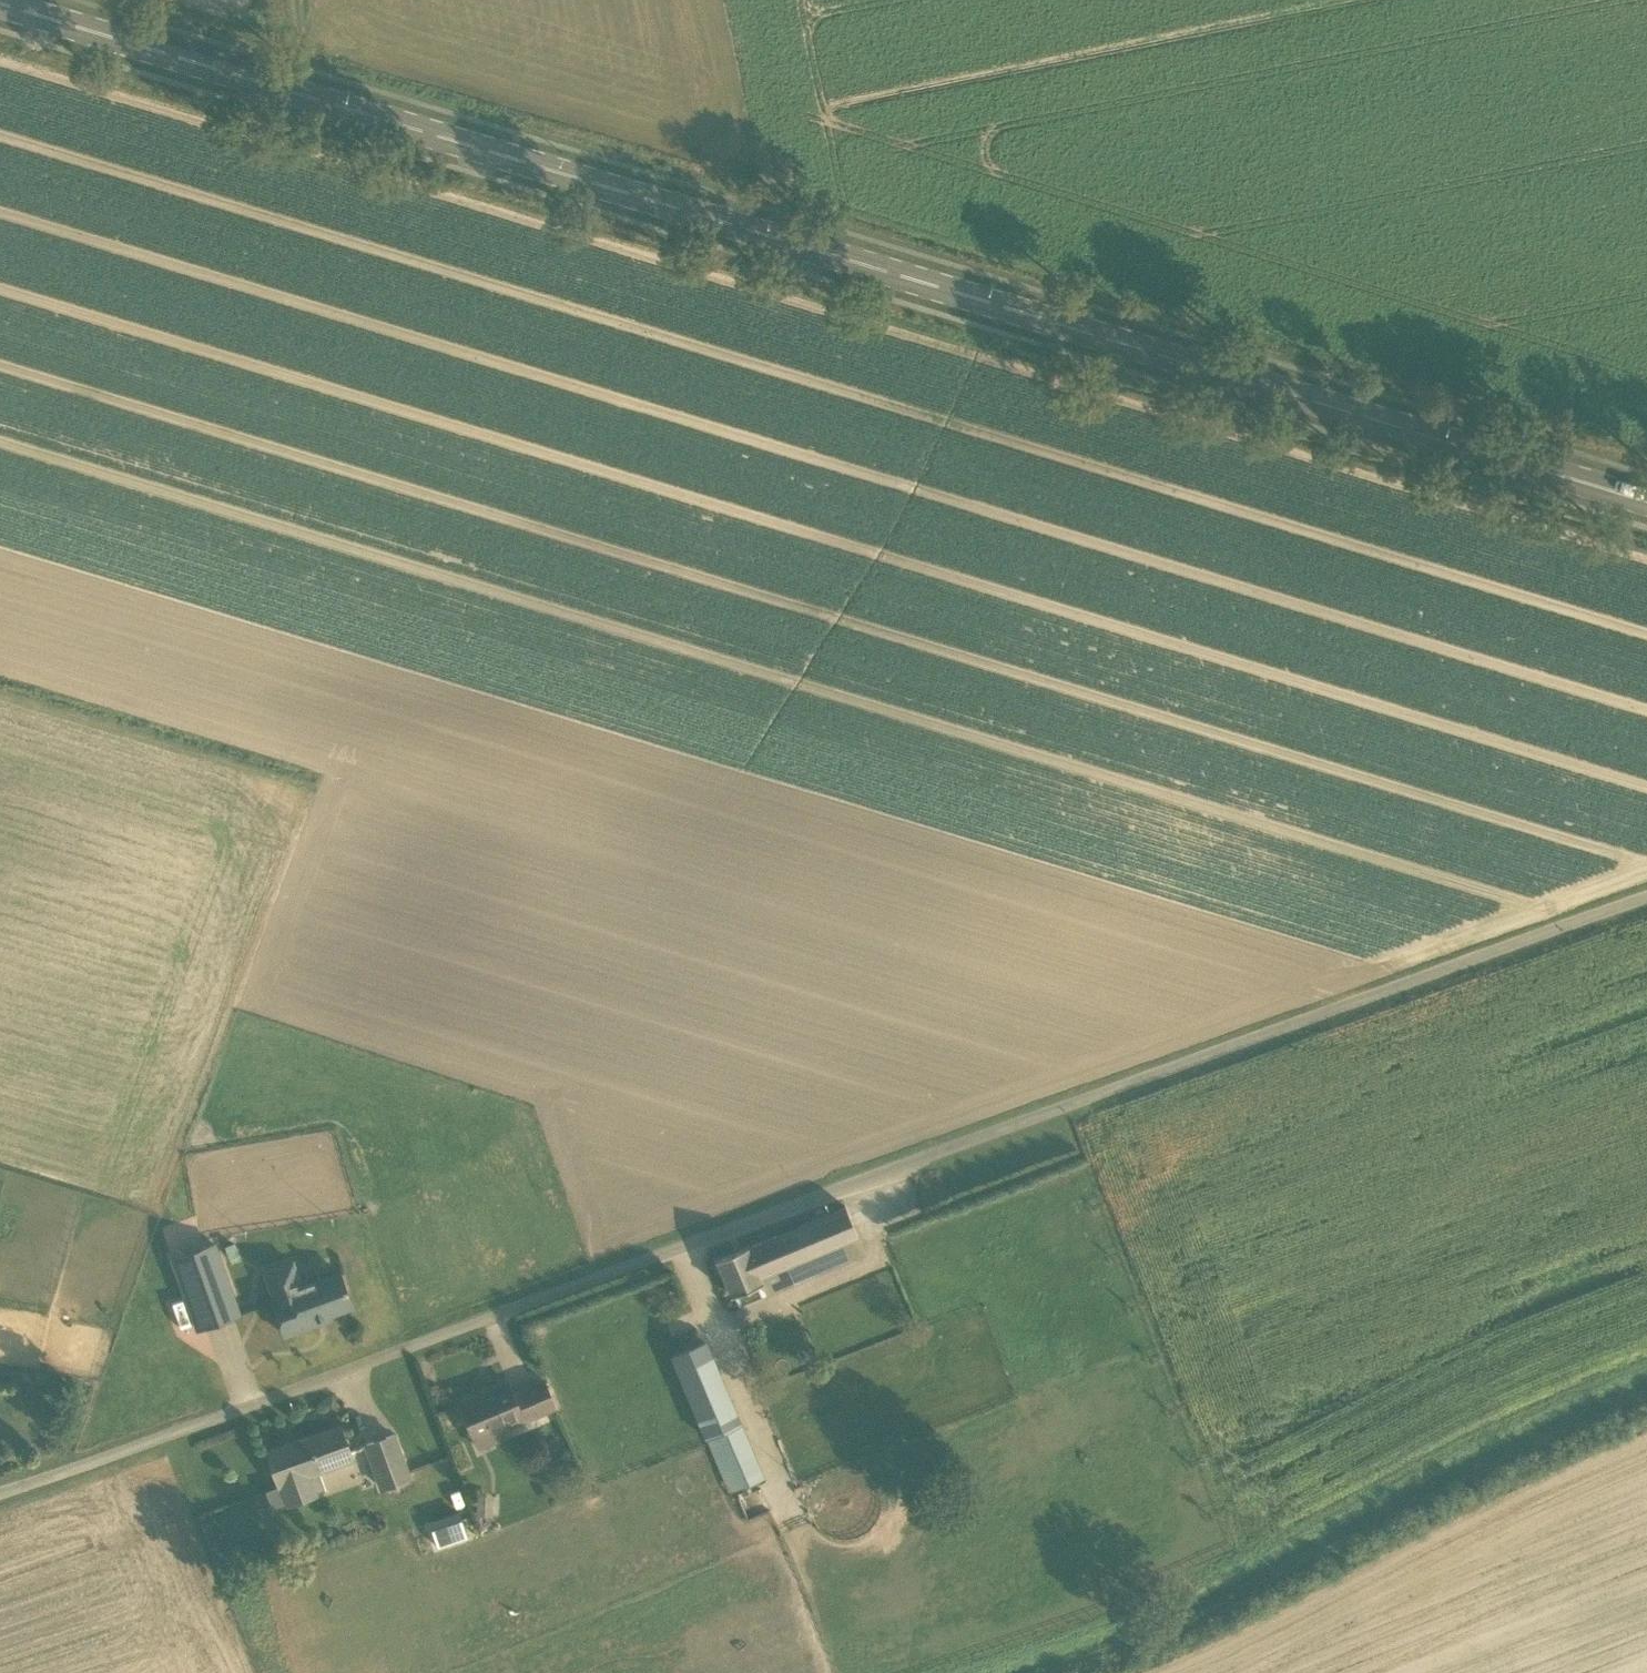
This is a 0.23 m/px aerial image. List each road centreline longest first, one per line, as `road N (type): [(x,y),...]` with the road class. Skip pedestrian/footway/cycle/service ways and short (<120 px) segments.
road 1 (unclassified): [(1646,896),(0,1497)]
road 2 (primary): [(1646,507),(2,0)]

